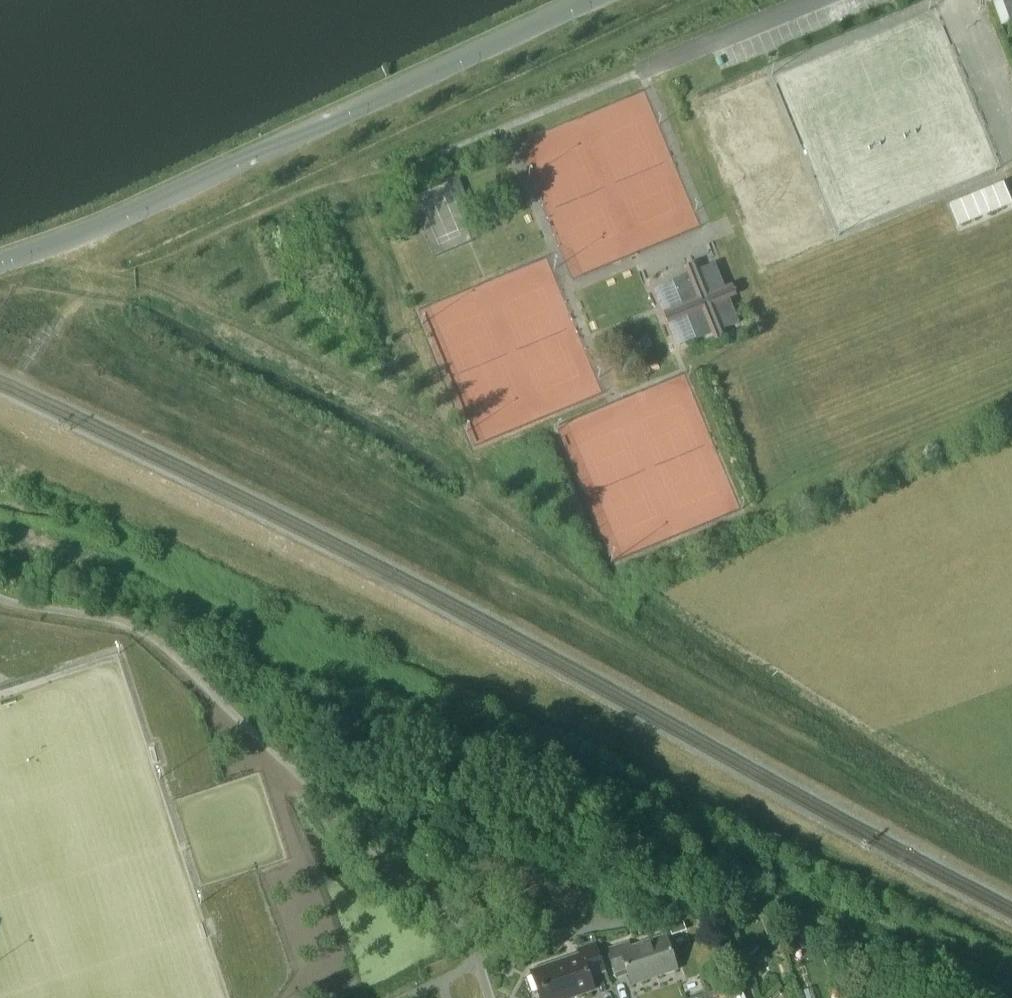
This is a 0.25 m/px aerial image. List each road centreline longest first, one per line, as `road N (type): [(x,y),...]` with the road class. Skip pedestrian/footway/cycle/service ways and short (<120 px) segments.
road 1 (tertiary): [(584,0),(103,226),(0,260)]

